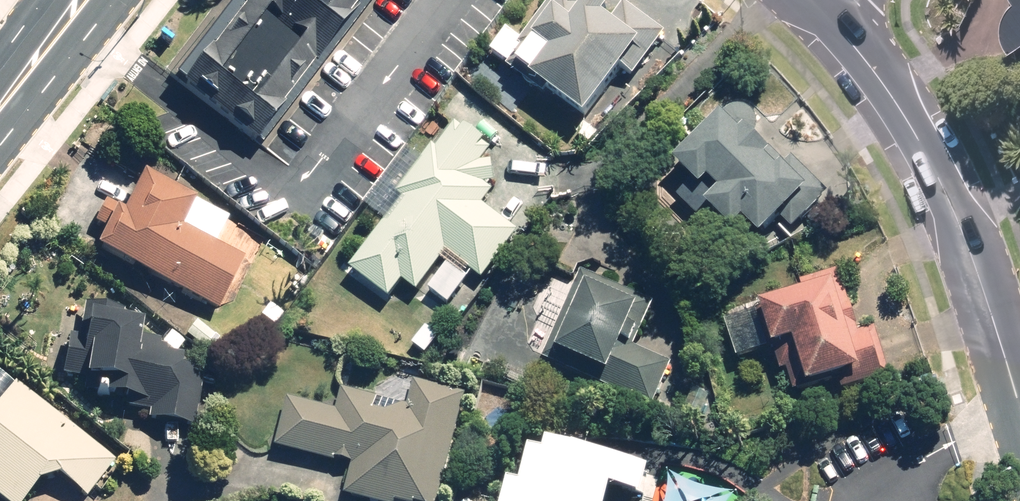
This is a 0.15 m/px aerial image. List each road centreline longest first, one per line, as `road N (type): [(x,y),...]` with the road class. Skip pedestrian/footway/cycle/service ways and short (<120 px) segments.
road 1 (tertiary): [(1019,414),(951,209),(877,76),(833,23)]
road 2 (primary): [(0,104),(80,0)]

